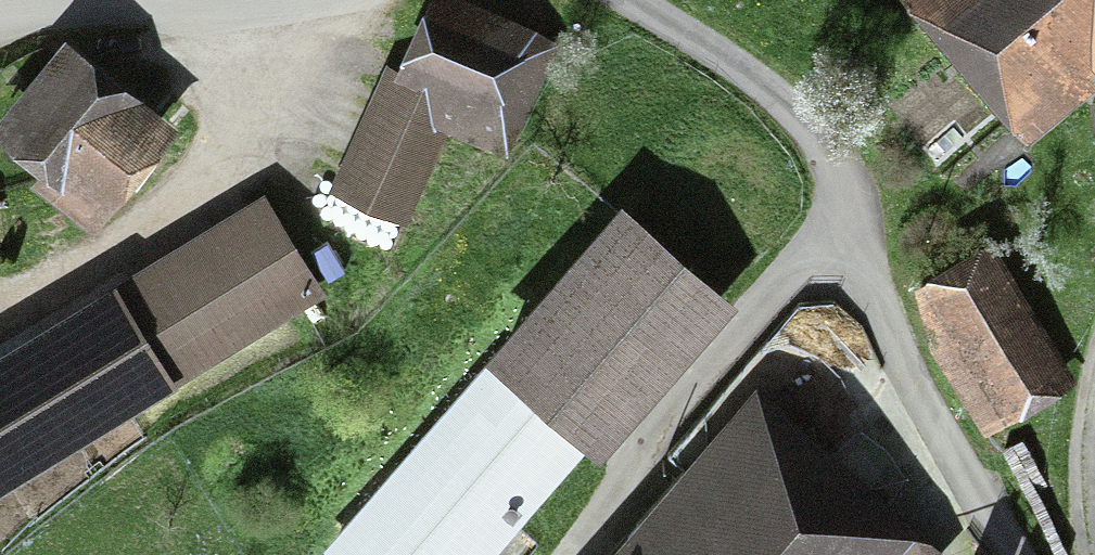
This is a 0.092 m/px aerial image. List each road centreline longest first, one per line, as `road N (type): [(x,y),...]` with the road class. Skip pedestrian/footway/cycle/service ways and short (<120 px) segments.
road 1 (track): [(623,0),(807,113),(841,170),(849,228),(1018,554)]

